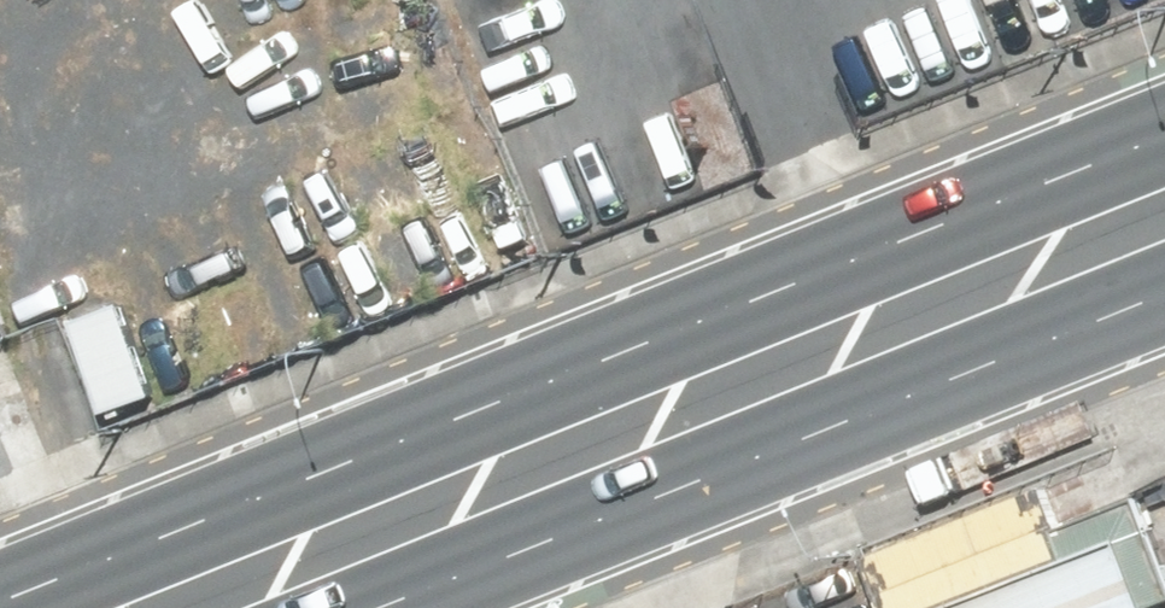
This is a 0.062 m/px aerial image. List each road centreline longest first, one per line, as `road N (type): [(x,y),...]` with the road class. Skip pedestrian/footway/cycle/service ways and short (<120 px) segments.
road 1 (primary): [(0,591),(1164,120)]
road 2 (primary): [(1164,293),(359,607)]

